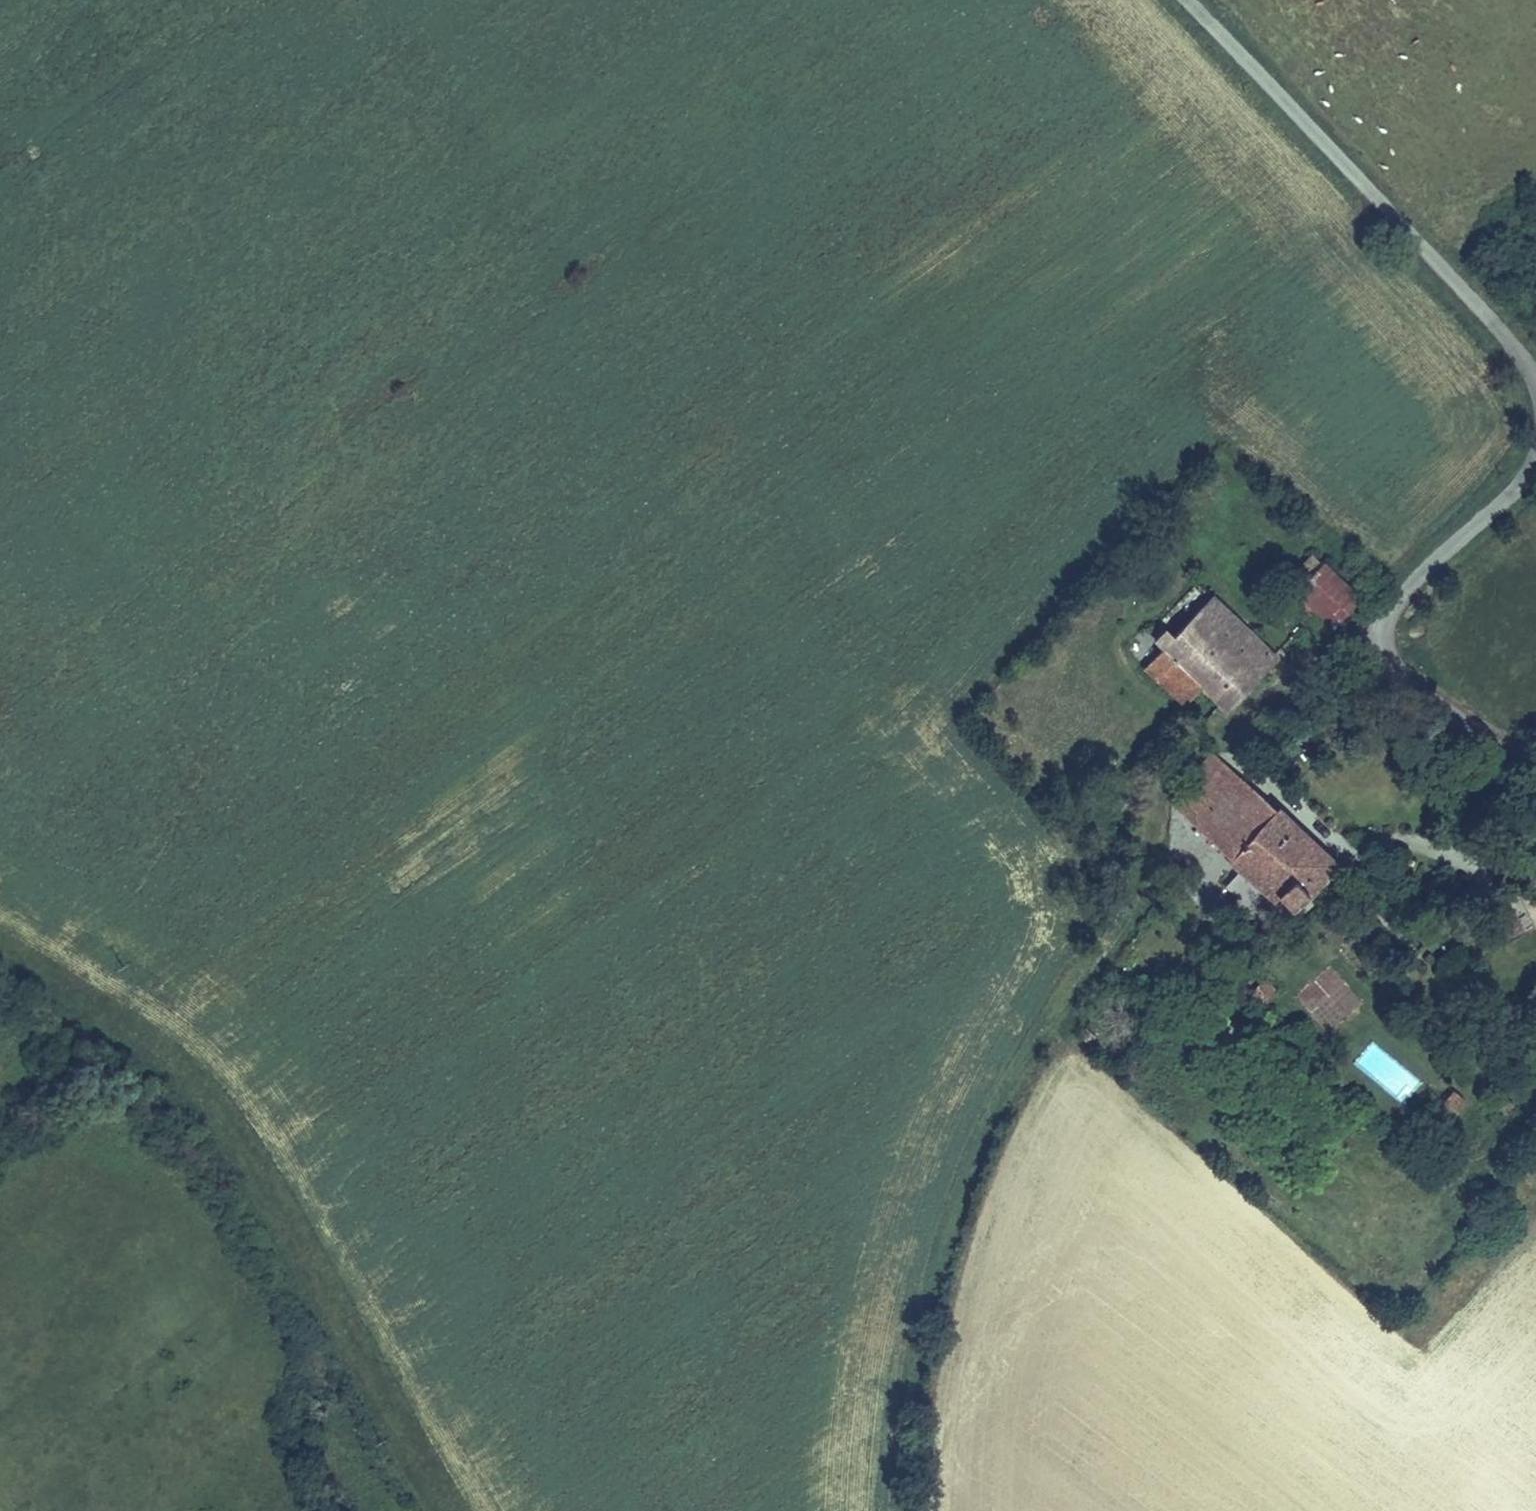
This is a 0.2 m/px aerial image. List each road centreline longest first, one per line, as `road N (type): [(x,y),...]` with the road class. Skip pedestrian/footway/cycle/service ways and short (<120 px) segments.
road 1 (unclassified): [(1191,0),(1408,224),(1535,385)]
road 2 (unclassified): [(1535,443),(1406,591),(1397,648),(1431,708),(1535,783)]

